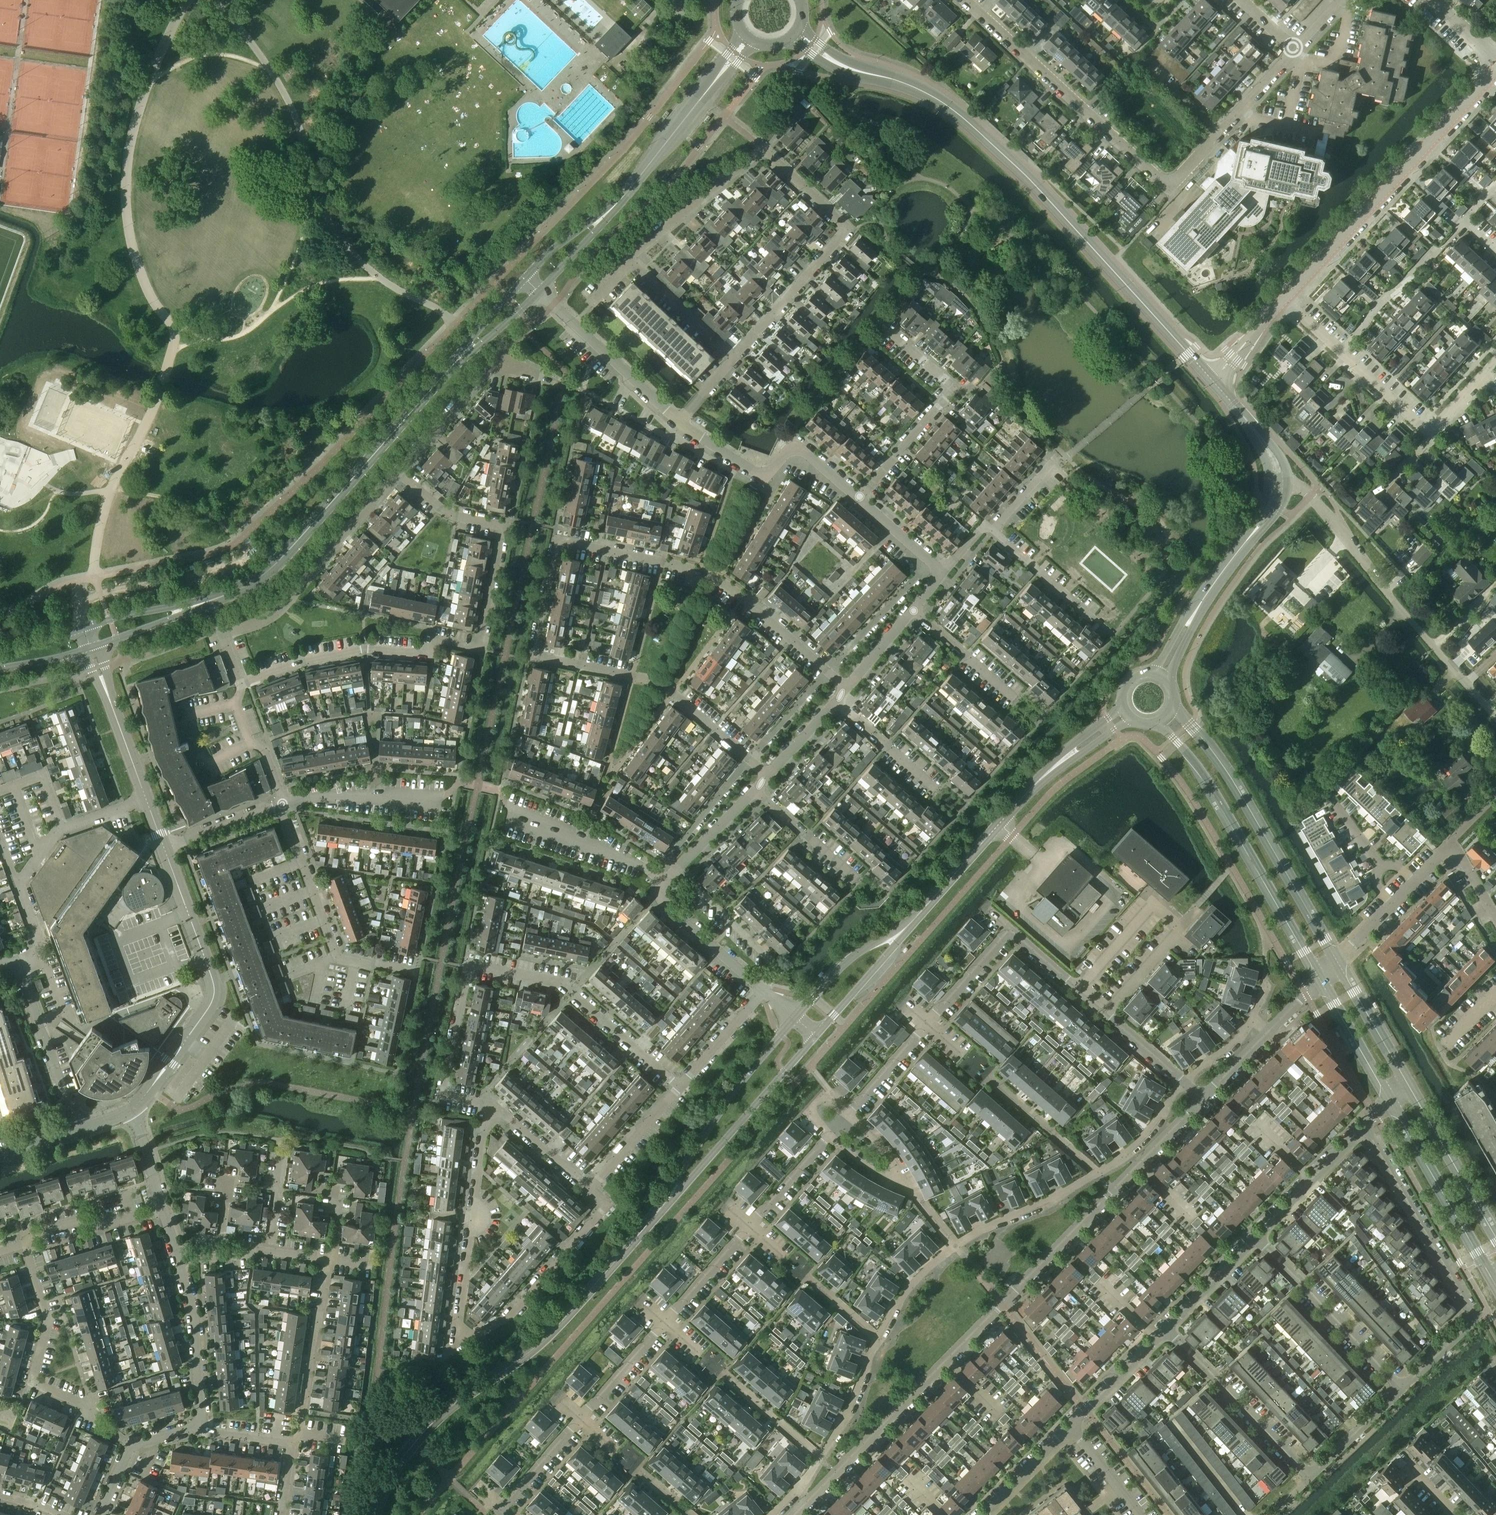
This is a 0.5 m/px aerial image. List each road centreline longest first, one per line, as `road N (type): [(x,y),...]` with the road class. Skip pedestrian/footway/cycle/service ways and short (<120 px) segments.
road 1 (residential): [(1182,1080),(1140,1138),(1099,1172),(978,1231),(927,1269),(878,1337),(820,1457),(772,1514)]
road 2 (residential): [(794,1514),(1199,1098)]
road 3 (residential): [(732,362),(849,230),(761,149),(631,256),(684,314)]
road 4 (residential): [(501,1509),(827,1135)]
road 5 (secondary): [(836,63),(917,88),(971,124),(1208,375)]
road 6 (residential): [(587,1191),(604,1208),(508,1319),(457,1346),(492,1106)]
road 7 (residential): [(1294,50),(1169,187),(965,0)]
road 8 (tertiary): [(373,1514),(421,1435),(554,1330),(660,1208)]
road 9 (residential): [(749,762),(659,686),(534,659),(558,540)]
road 10 (secondary): [(200,605),(282,558),(462,354)]
road 11 (residential): [(1367,1125),(1476,1318),(1402,1389)]
road 12 (secondary): [(1495,1239),(1337,964)]
road 13 (unclassified): [(1495,718),(1311,495),(1289,485)]
road 14 (tertiary): [(1284,299),(1495,72)]
road 15 (secondary): [(1337,964),(1229,774),(1173,706)]
road 16 (residential): [(825,672),(716,580),(558,540)]
road 17 (secondary): [(1157,723),(1207,783),(1319,980)]
road 18 (residential): [(241,684),(224,635),(283,608),(400,474)]
road 19 (residential): [(129,1446),(85,1403),(35,1382),(48,1315),(24,1244)]
road 20 (residential): [(241,684),(365,650),(428,653),(431,640),(479,650)]
road 21 (residential): [(680,1087),(558,981),(468,967)]
road 22 (residential): [(848,1114),(1009,929)]
road 23 (residential): [(859,499),(955,389),(881,325)]
road 24 (residential): [(417,971),(337,957),(282,804)]
road 25 (tertiary): [(795,1020),(708,1129),(660,1208)]
road 26 (tertiary): [(660,1208),(816,1038)]
road 27 (residential): [(859,499),(798,447),(761,475),(679,420)]
road 28 (unclassified): [(180,1048),(212,1003),(213,981),(164,846)]
road 29 (tertiary): [(916,919),(1064,759)]
road 30 (residential): [(1495,363),(1431,434),(1342,351)]
road 31 (residential): [(400,474),(501,359),(560,383)]
road 32 (residential): [(1402,1389),(1256,1235)]
road 33 (residential): [(1308,1477),(1166,1329)]
road 34 (residential): [(679,420),(540,292)]
road 35 (residential): [(73,1130),(17,961)]
road 36 (residential): [(297,1432),(331,1259)]
road 37 (secondary): [(1392,1099),(1477,1251)]
road 38 (residential): [(848,1114),(902,1179),(827,1135)]
road 39 (residential): [(663,880),(508,811)]
road 40 (residential): [(477,1103),(442,1096),(468,967)]
road 41 (residential): [(762,989),(777,968),(677,868)]
road 42 (residential): [(197,1425),(195,1315),(181,1262)]
road 43 (secondary): [(619,202),(718,76)]
road 44 (tertiary): [(916,919),(857,955),(795,1020)]
road 45 (residential): [(282,804),(377,796),(439,800)]
road 46 (residential): [(1256,1235),(1367,1125)]
road 47 (residential): [(762,989),(669,910),(659,896),(663,880)]
road 48 (tertiary): [(816,1038),(916,919)]
road 49 (residential): [(930,560),(825,672)]
road 50 (residential): [(749,762),(669,858),(663,880)]
road 51 (residential): [(1179,928),(1151,906),(1079,987)]
road 52 (residential): [(1413,882),(1453,842),(1495,918)]
road 53 (secondary): [(1319,980),(1392,1099)]
road 54 (residential): [(587,1191),(680,1087)]
road 55 (residential): [(937,791),(834,700)]
road 56 (residential): [(1342,351),(1436,251)]
road 57 (residential): [(1017,700),(913,611)]
road 58 (residential): [(858,882),(761,786)]
road 59 (residential): [(1071,1424),(1166,1329)]
road 60 (residential): [(1093,617),(991,530)]
road 61 (residential): [(1166,1329),(1256,1235)]
road 62 (residential): [(282,804),(237,705),(241,684)]
road 63 (residential): [(1308,1477),(1402,1389)]
road 64 (residential): [(680,1087),(762,989)]
road 65 (residential): [(492,1106),(587,1191)]
road 66 (residential): [(164,846),(282,804)]
road 67 (residential): [(506,528),(479,650)]
road 68 (residential): [(986,1514),(1071,1424)]
road 69 (residential): [(506,528),(451,515),(400,474)]
road 70 (secondary): [(619,202),(525,278)]

